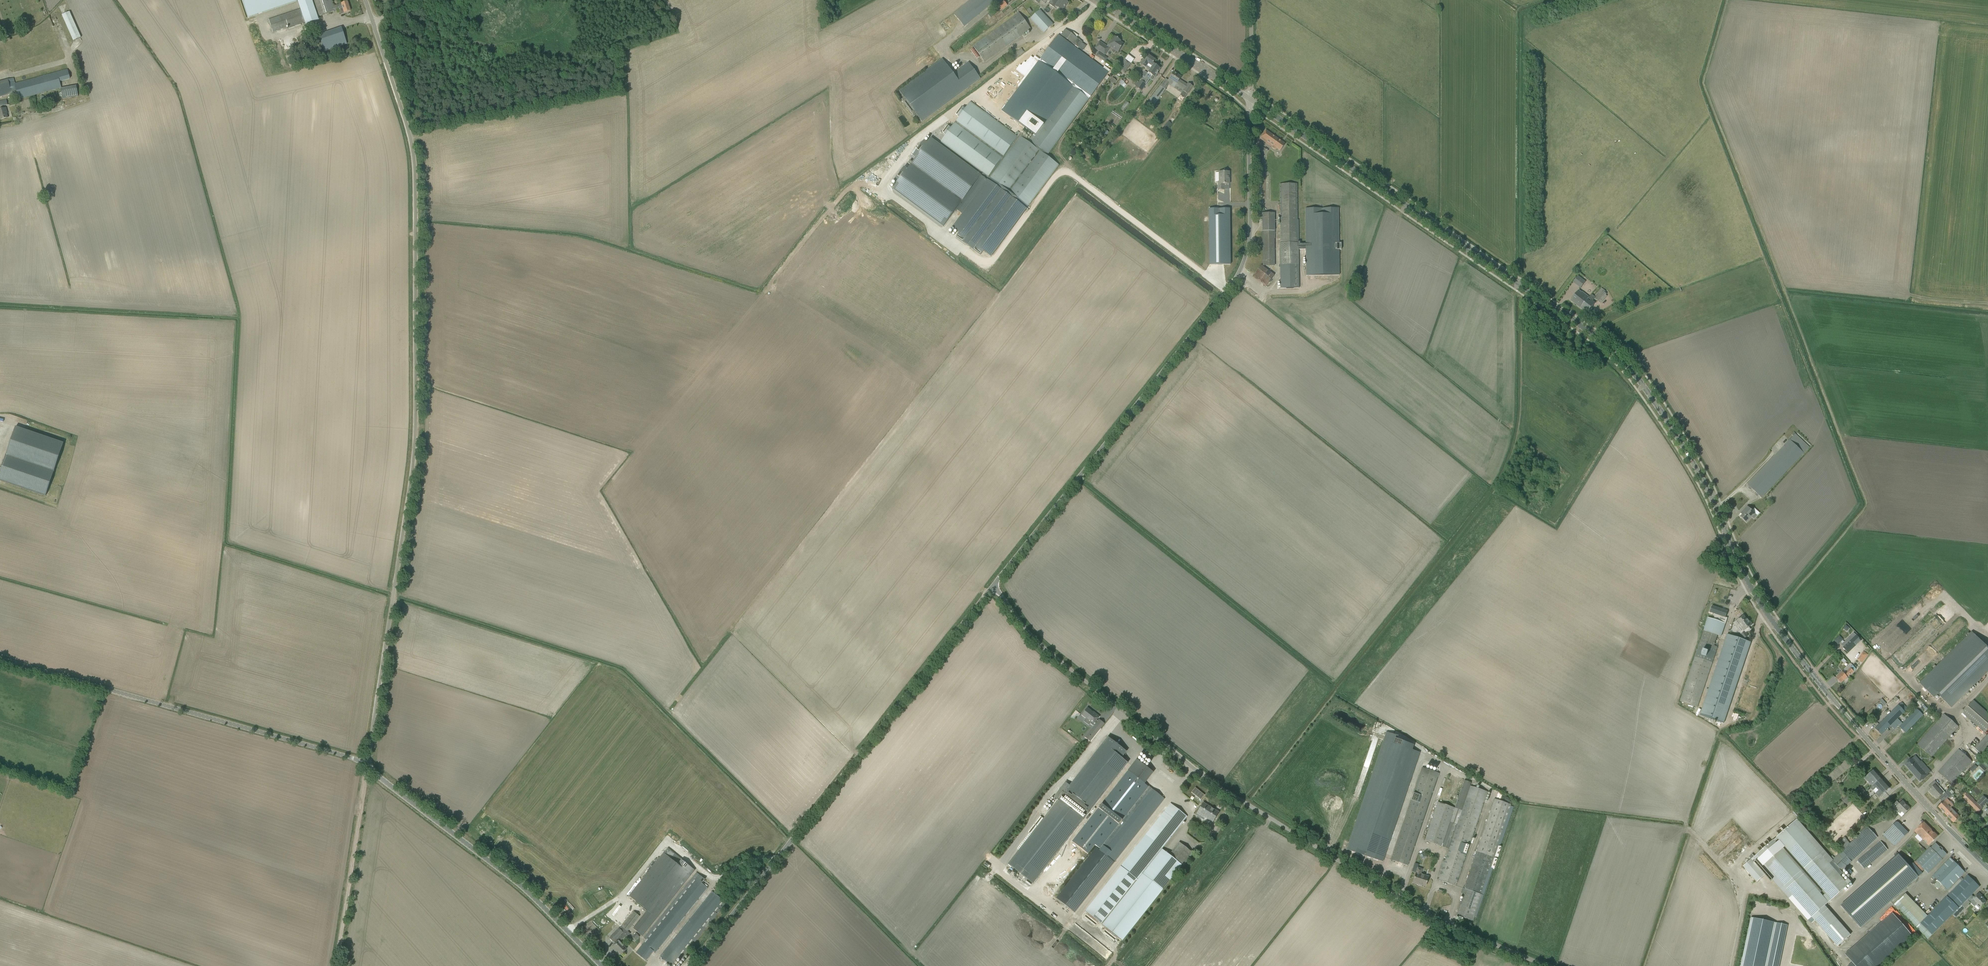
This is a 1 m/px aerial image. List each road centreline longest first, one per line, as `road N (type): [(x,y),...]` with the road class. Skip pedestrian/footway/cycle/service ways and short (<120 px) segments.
road 1 (tertiary): [(1987,868),(1857,727),(1770,618),(1702,479),(1618,356),(1251,100)]
road 2 (unclassified): [(366,766),(415,428),(413,156),(371,25)]
road 3 (unclassified): [(1552,965),(1412,907),(1244,803),(1045,650),(995,588)]
road 4 (unclassified): [(995,588),(1240,272),(1251,235),(1251,100)]
road 5 (unclassified): [(691,965),(995,588)]
road 6 (unclassified): [(366,766),(0,660)]
road 7 (track): [(1225,291),(1067,171),(990,262),(966,252)]
road 8 (unclassified): [(601,965),(522,887),(366,766)]
road 9 (track): [(366,766),(335,965)]
road 10 (tertiary): [(1251,100),(1096,0)]

